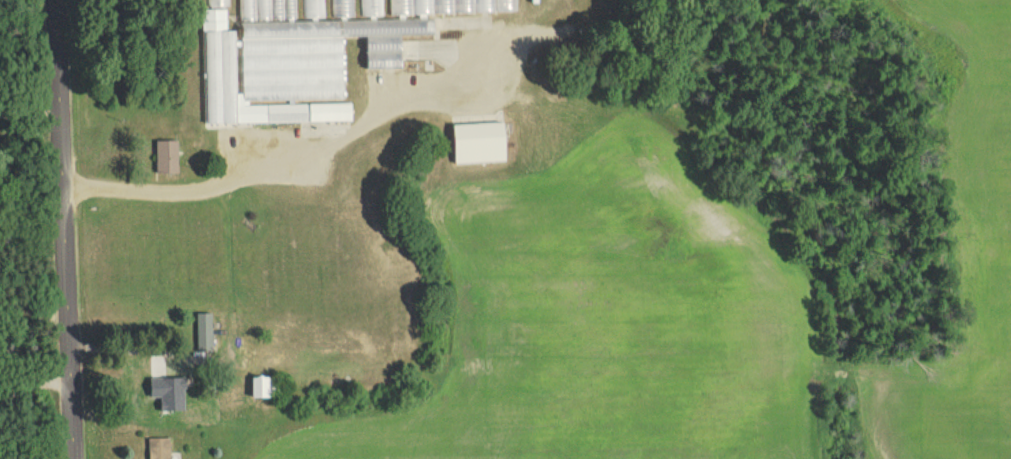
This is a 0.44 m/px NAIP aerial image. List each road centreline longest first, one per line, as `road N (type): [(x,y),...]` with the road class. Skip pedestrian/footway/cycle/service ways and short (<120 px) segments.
road 1 (tertiary): [(75,458),(57,0)]

